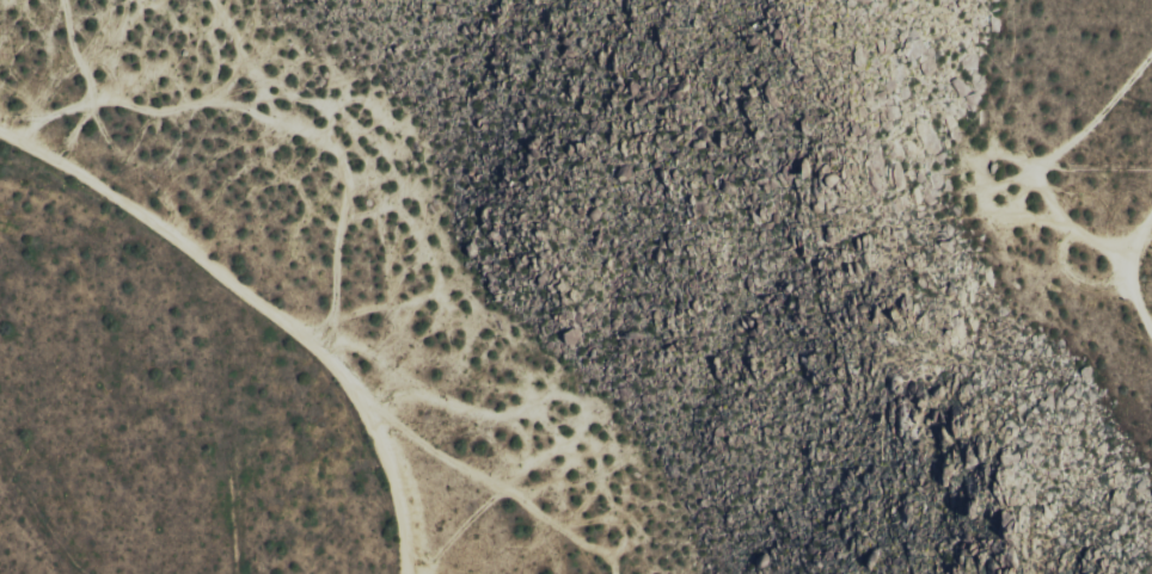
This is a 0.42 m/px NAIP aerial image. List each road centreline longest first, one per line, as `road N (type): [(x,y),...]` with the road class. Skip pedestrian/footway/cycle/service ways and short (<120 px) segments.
road 1 (track): [(0,135),(192,249),(347,379),(396,481),(406,573)]
road 2 (track): [(0,124),(94,104),(231,103),(275,110),(318,130),(342,155),(344,172),(335,315),(321,353)]
road 3 (track): [(1120,264),(1062,218),(1041,187),(1038,168),(1091,125),(1151,55)]
road 4 (track): [(1151,336),(1120,264),(1151,212)]

